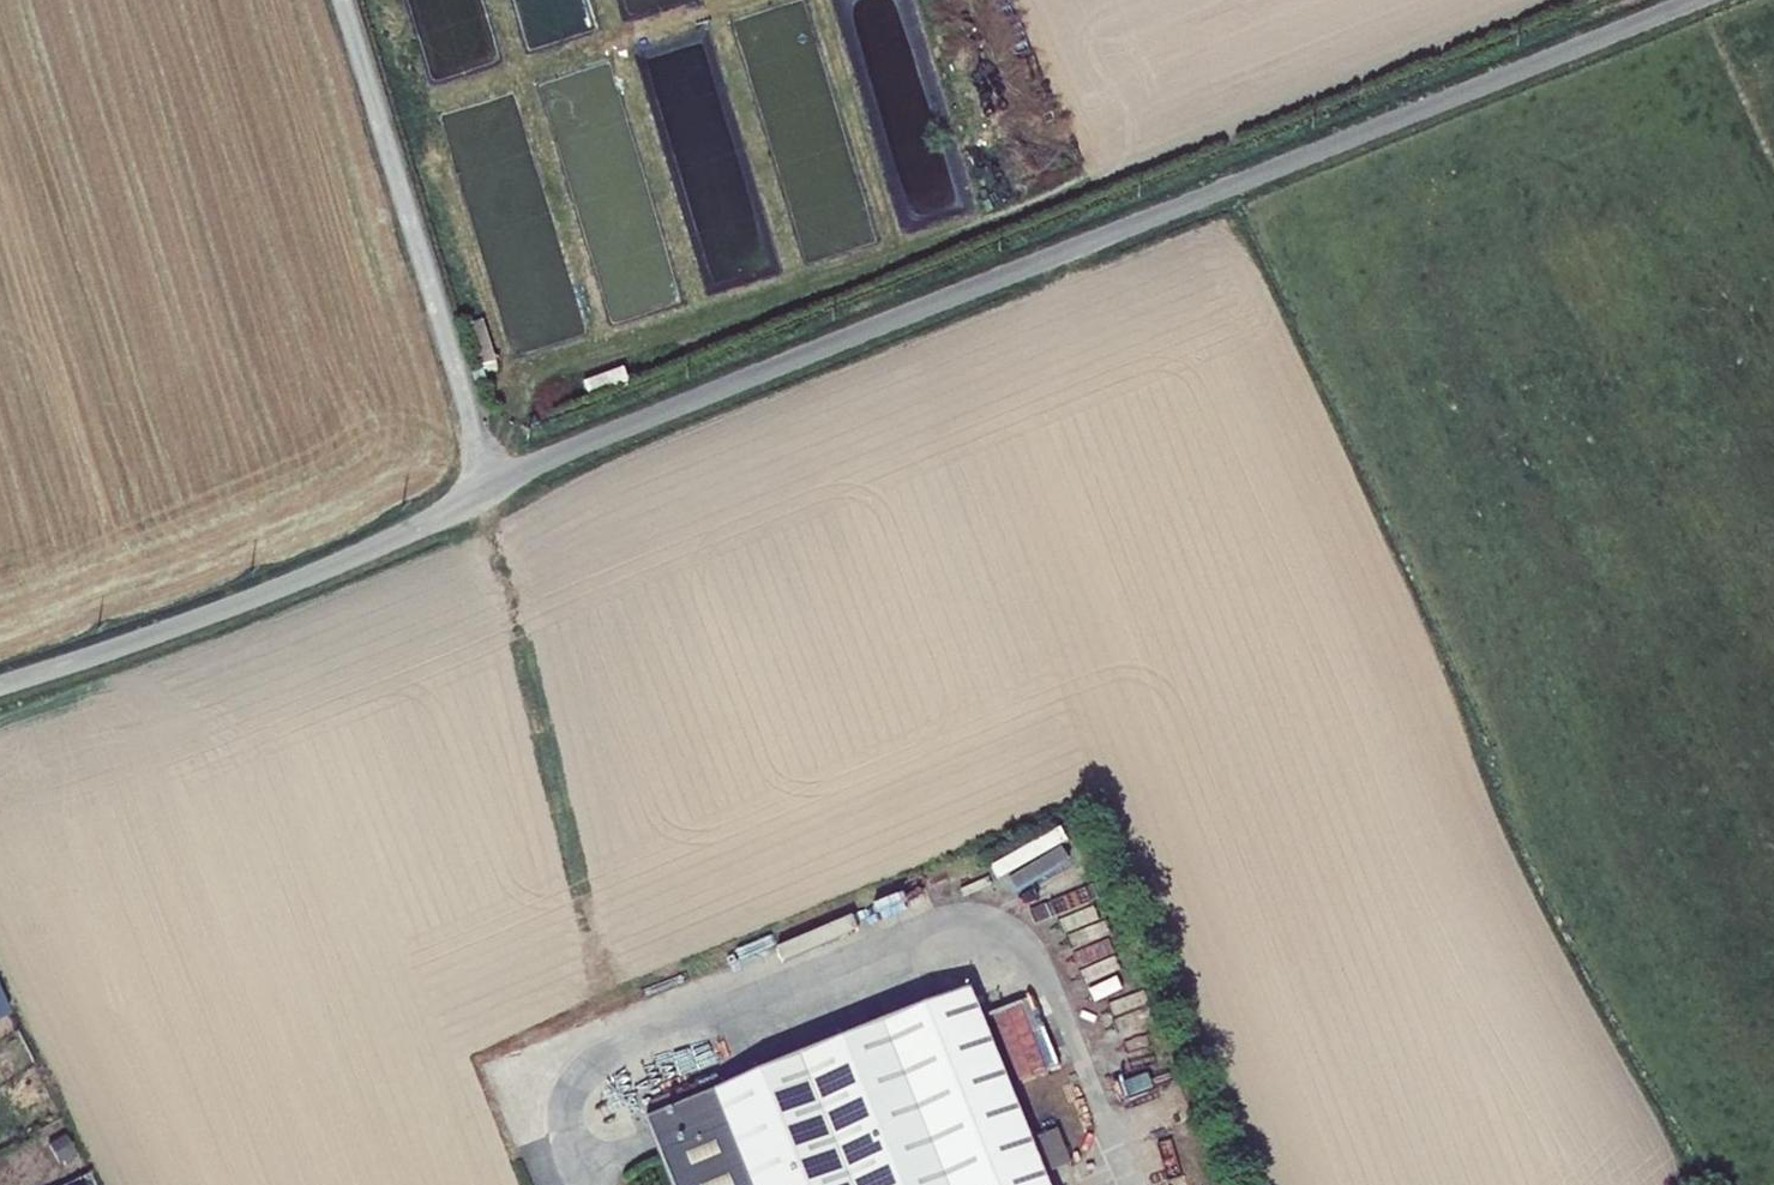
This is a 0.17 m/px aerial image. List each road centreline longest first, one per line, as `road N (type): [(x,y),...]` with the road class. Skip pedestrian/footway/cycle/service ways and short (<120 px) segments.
road 1 (unclassified): [(1700,0),(490,486),(384,545),(166,634),(0,690)]

